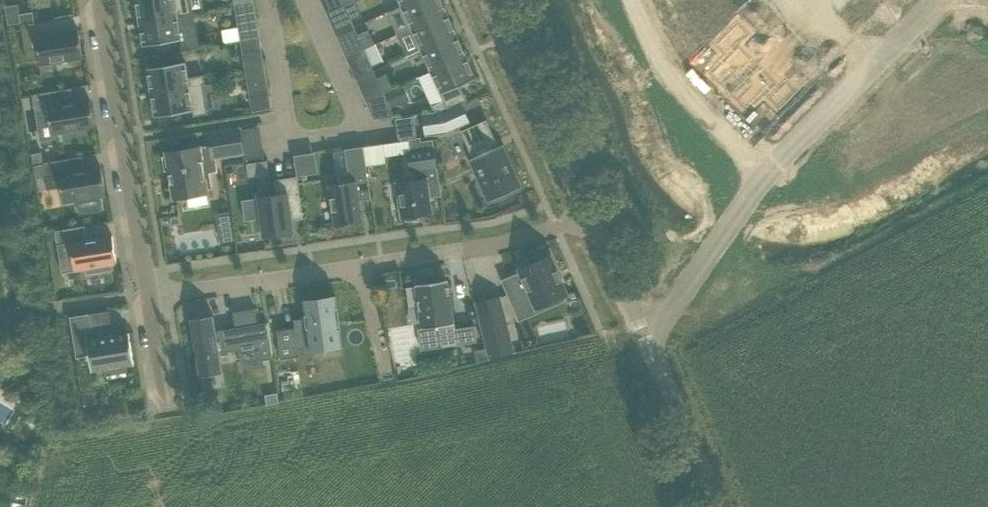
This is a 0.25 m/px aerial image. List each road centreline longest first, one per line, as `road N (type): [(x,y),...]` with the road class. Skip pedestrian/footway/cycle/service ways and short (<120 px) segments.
road 1 (residential): [(151,294),(459,252),(592,218)]
road 2 (residential): [(151,294),(101,0)]
road 3 (residential): [(592,218),(495,0)]
road 4 (residential): [(935,0),(771,170)]
road 5 (residential): [(622,0),(658,69),(771,170)]
road 6 (residential): [(771,170),(642,335)]
road 7 (residential): [(719,506),(642,335)]
road 8 (residential): [(642,335),(592,218)]

